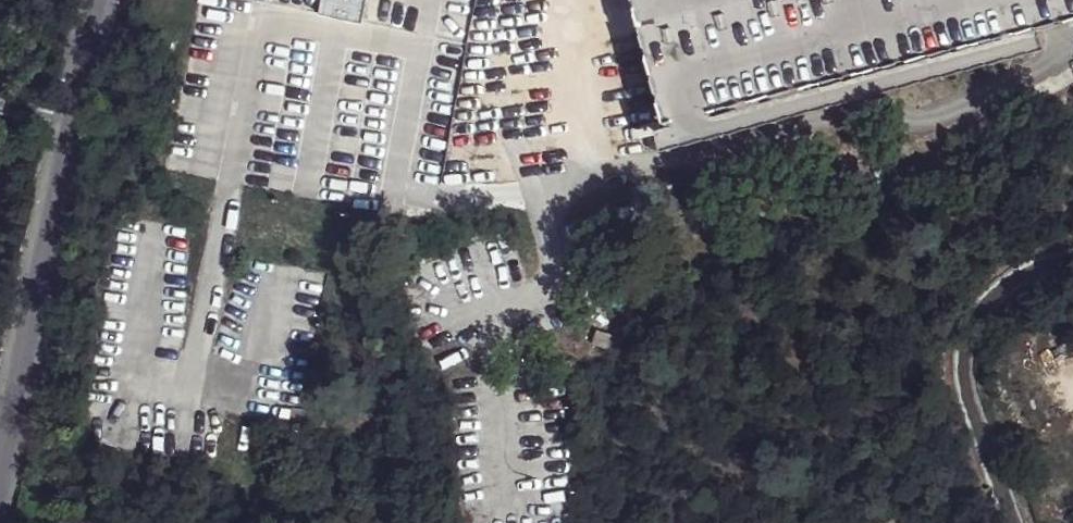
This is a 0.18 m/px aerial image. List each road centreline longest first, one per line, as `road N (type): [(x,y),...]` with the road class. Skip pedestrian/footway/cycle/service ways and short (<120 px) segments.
road 1 (unclassified): [(96,0),(0,438)]

